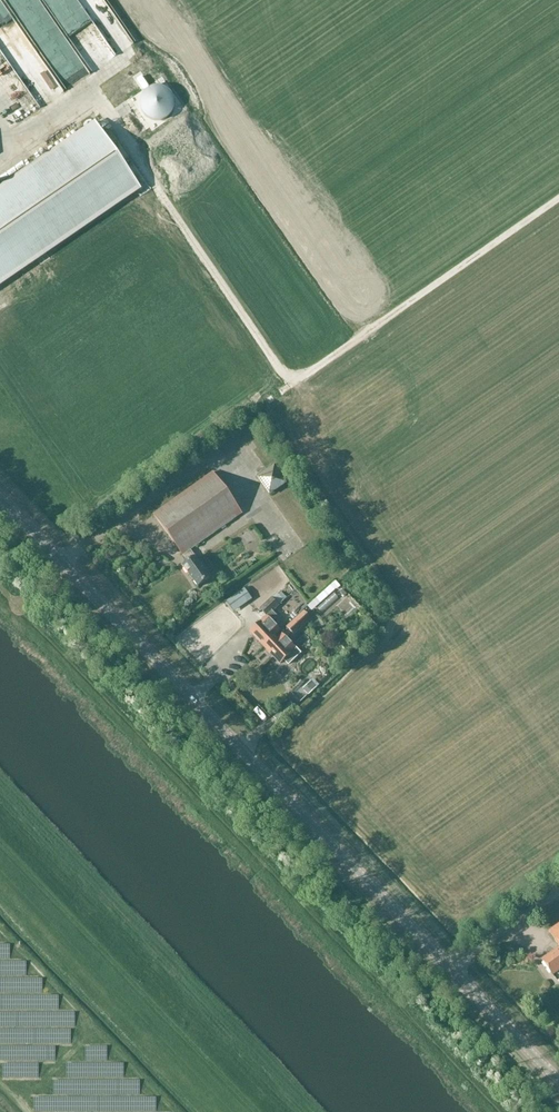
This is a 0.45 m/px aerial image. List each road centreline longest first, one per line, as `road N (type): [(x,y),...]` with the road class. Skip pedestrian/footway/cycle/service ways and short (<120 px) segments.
road 1 (secondary): [(558,1090),(0,507)]

